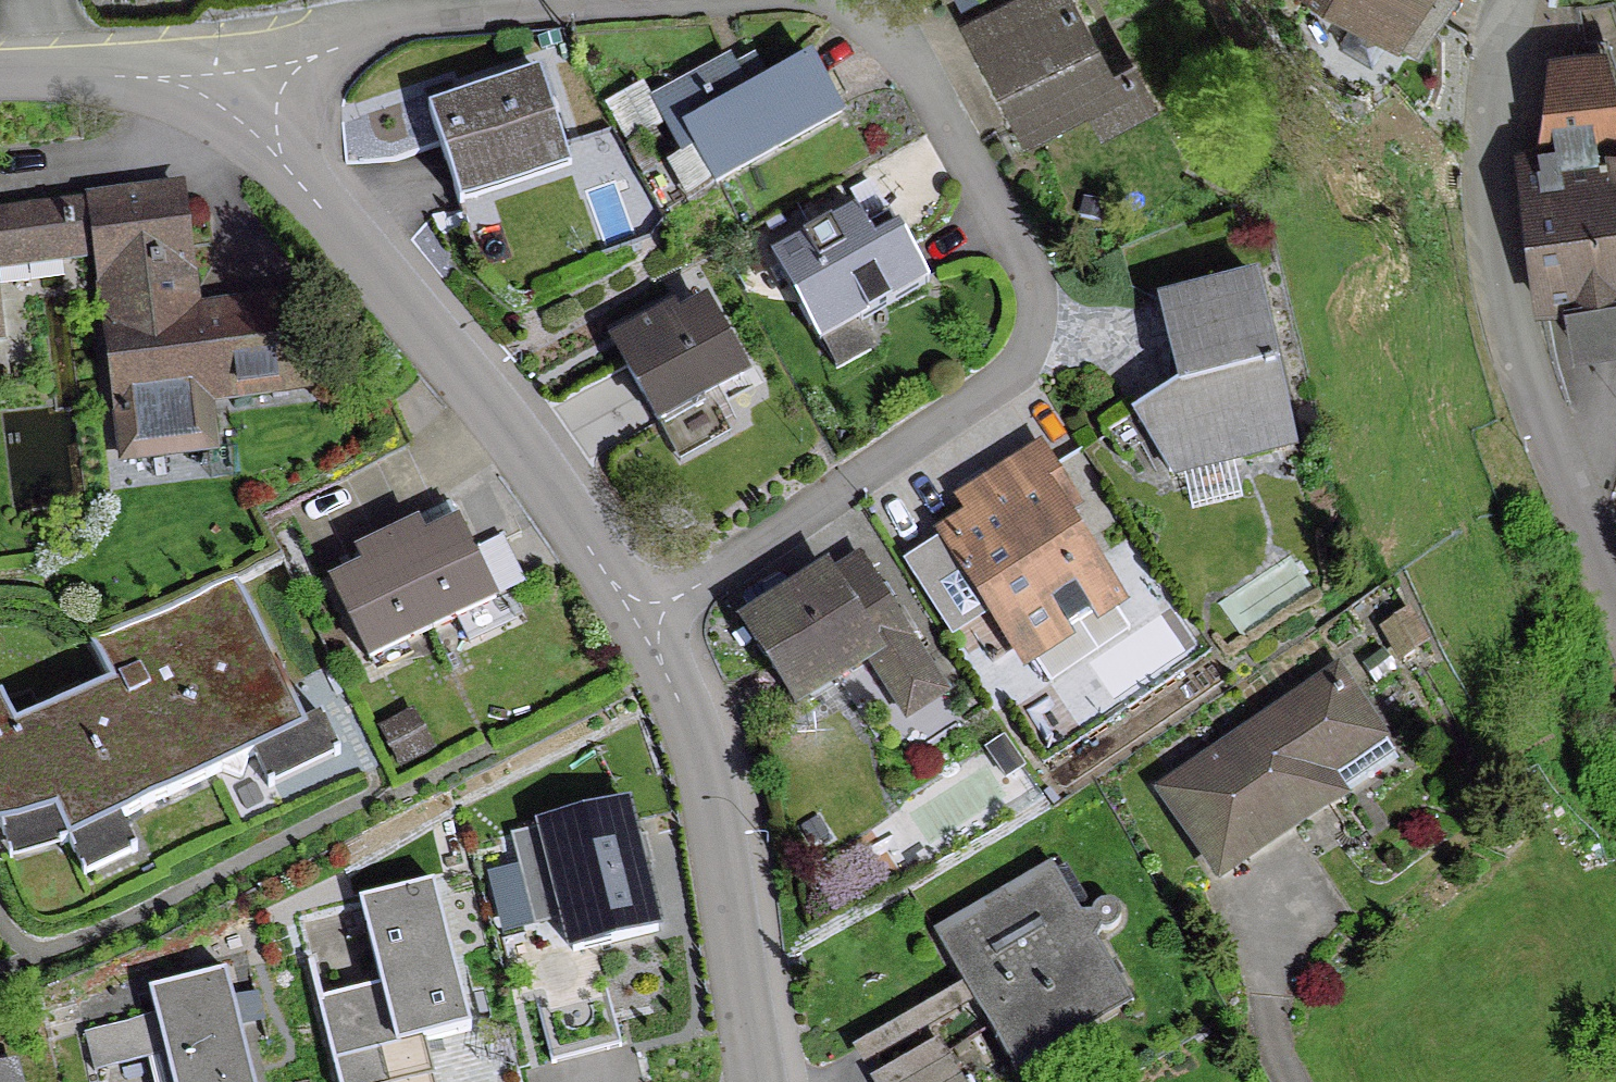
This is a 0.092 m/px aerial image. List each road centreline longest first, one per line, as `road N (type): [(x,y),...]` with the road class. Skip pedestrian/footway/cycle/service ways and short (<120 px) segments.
road 1 (residential): [(861,0),(1021,273),(1027,344),(986,390),(640,622)]
road 2 (residential): [(640,622),(521,451),(332,212),(221,90)]
road 3 (residential): [(1615,587),(1516,360),(1497,292),(1486,137),(1512,0)]
road 4 (residential): [(221,90),(264,67),(398,25),(714,0)]
road 5 (residential): [(760,1081),(703,739),(640,622)]
road 6 (residential): [(221,90),(188,75),(146,70),(0,70)]

